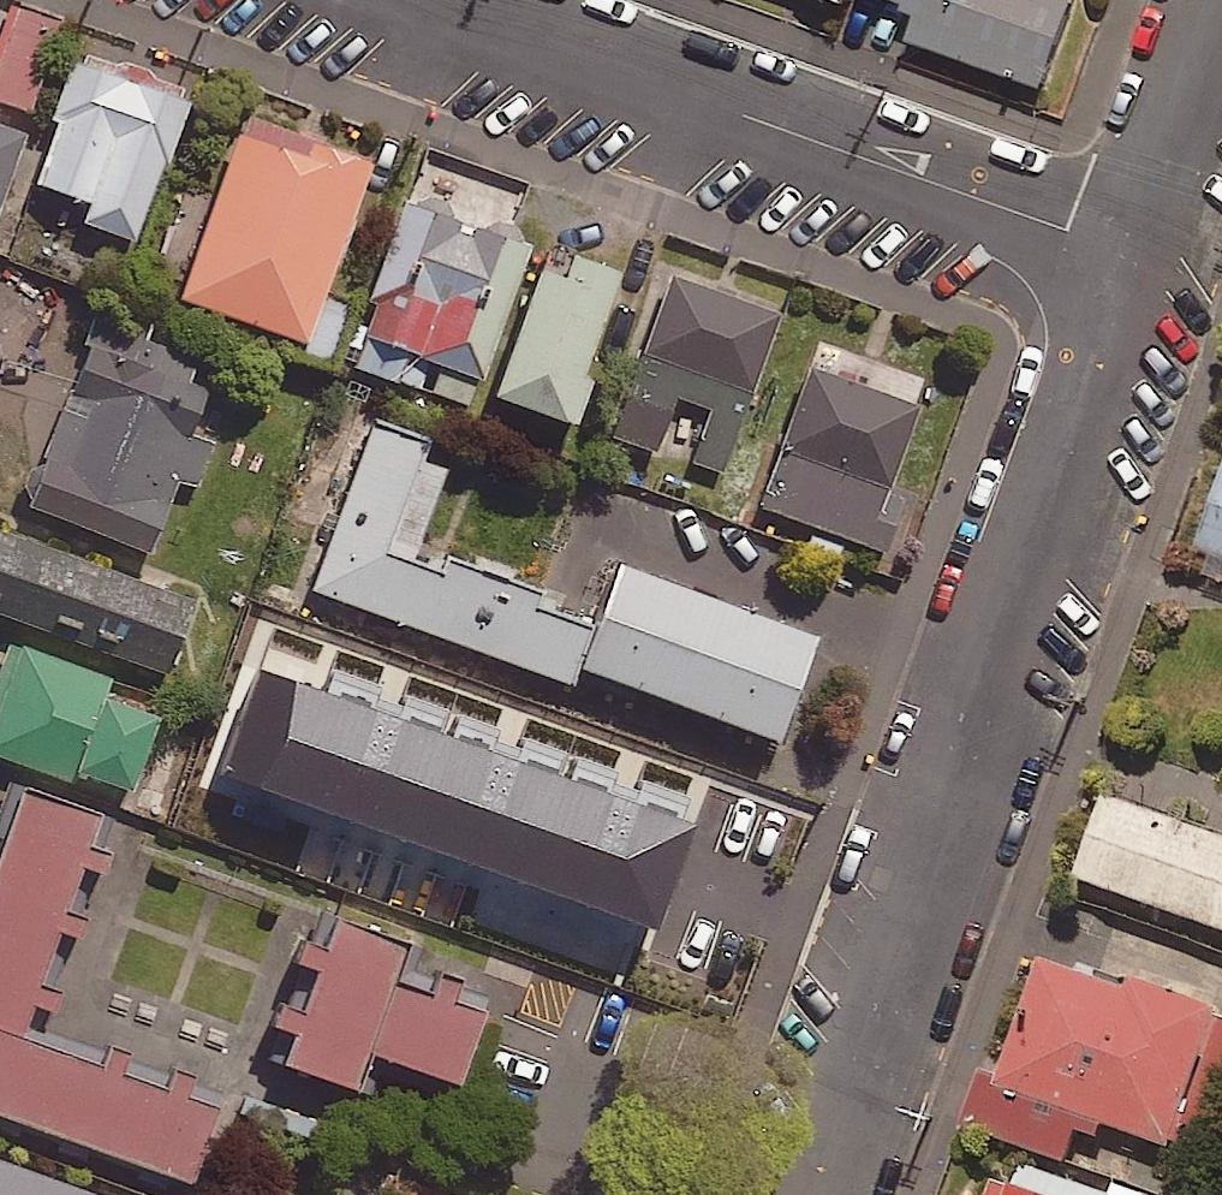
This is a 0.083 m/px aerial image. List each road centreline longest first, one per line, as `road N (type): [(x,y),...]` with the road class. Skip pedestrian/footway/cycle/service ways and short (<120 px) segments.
road 1 (residential): [(805,1194),(1138,256)]
road 2 (unclassified): [(420,0),(1138,256)]
road 3 (residential): [(1138,256),(1221,15)]

